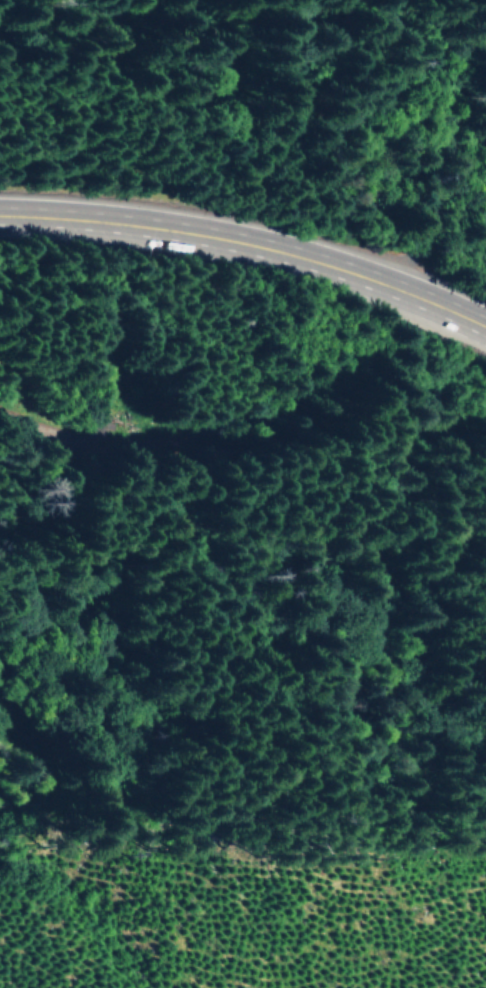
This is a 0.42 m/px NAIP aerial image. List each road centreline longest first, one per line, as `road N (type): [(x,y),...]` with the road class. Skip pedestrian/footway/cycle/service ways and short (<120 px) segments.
road 1 (trunk): [(0,212),(98,218),(270,247),(485,323)]

